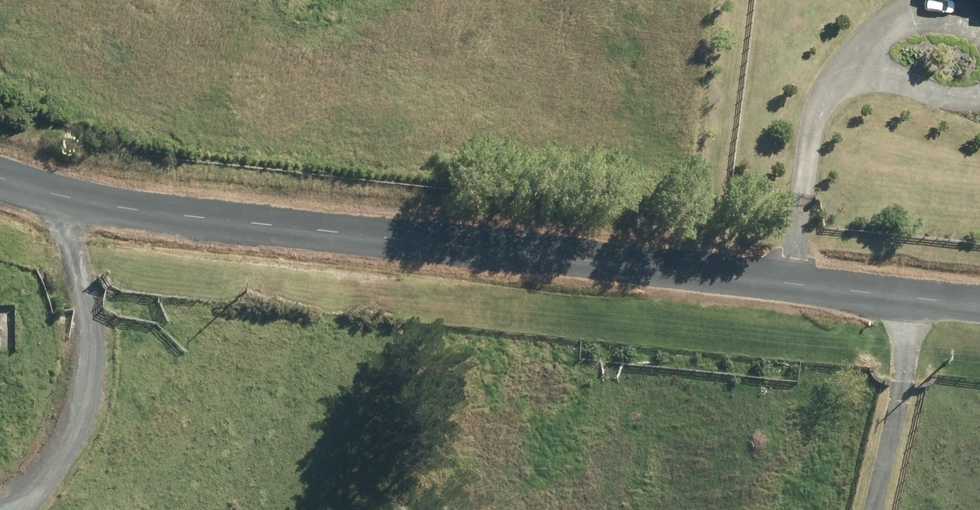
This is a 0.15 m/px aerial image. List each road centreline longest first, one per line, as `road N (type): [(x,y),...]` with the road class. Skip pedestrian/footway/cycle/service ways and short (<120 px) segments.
road 1 (residential): [(979,300),(25,192),(0,180)]
road 2 (track): [(72,198),(98,399),(38,509)]
road 3 (track): [(929,293),(878,509)]

